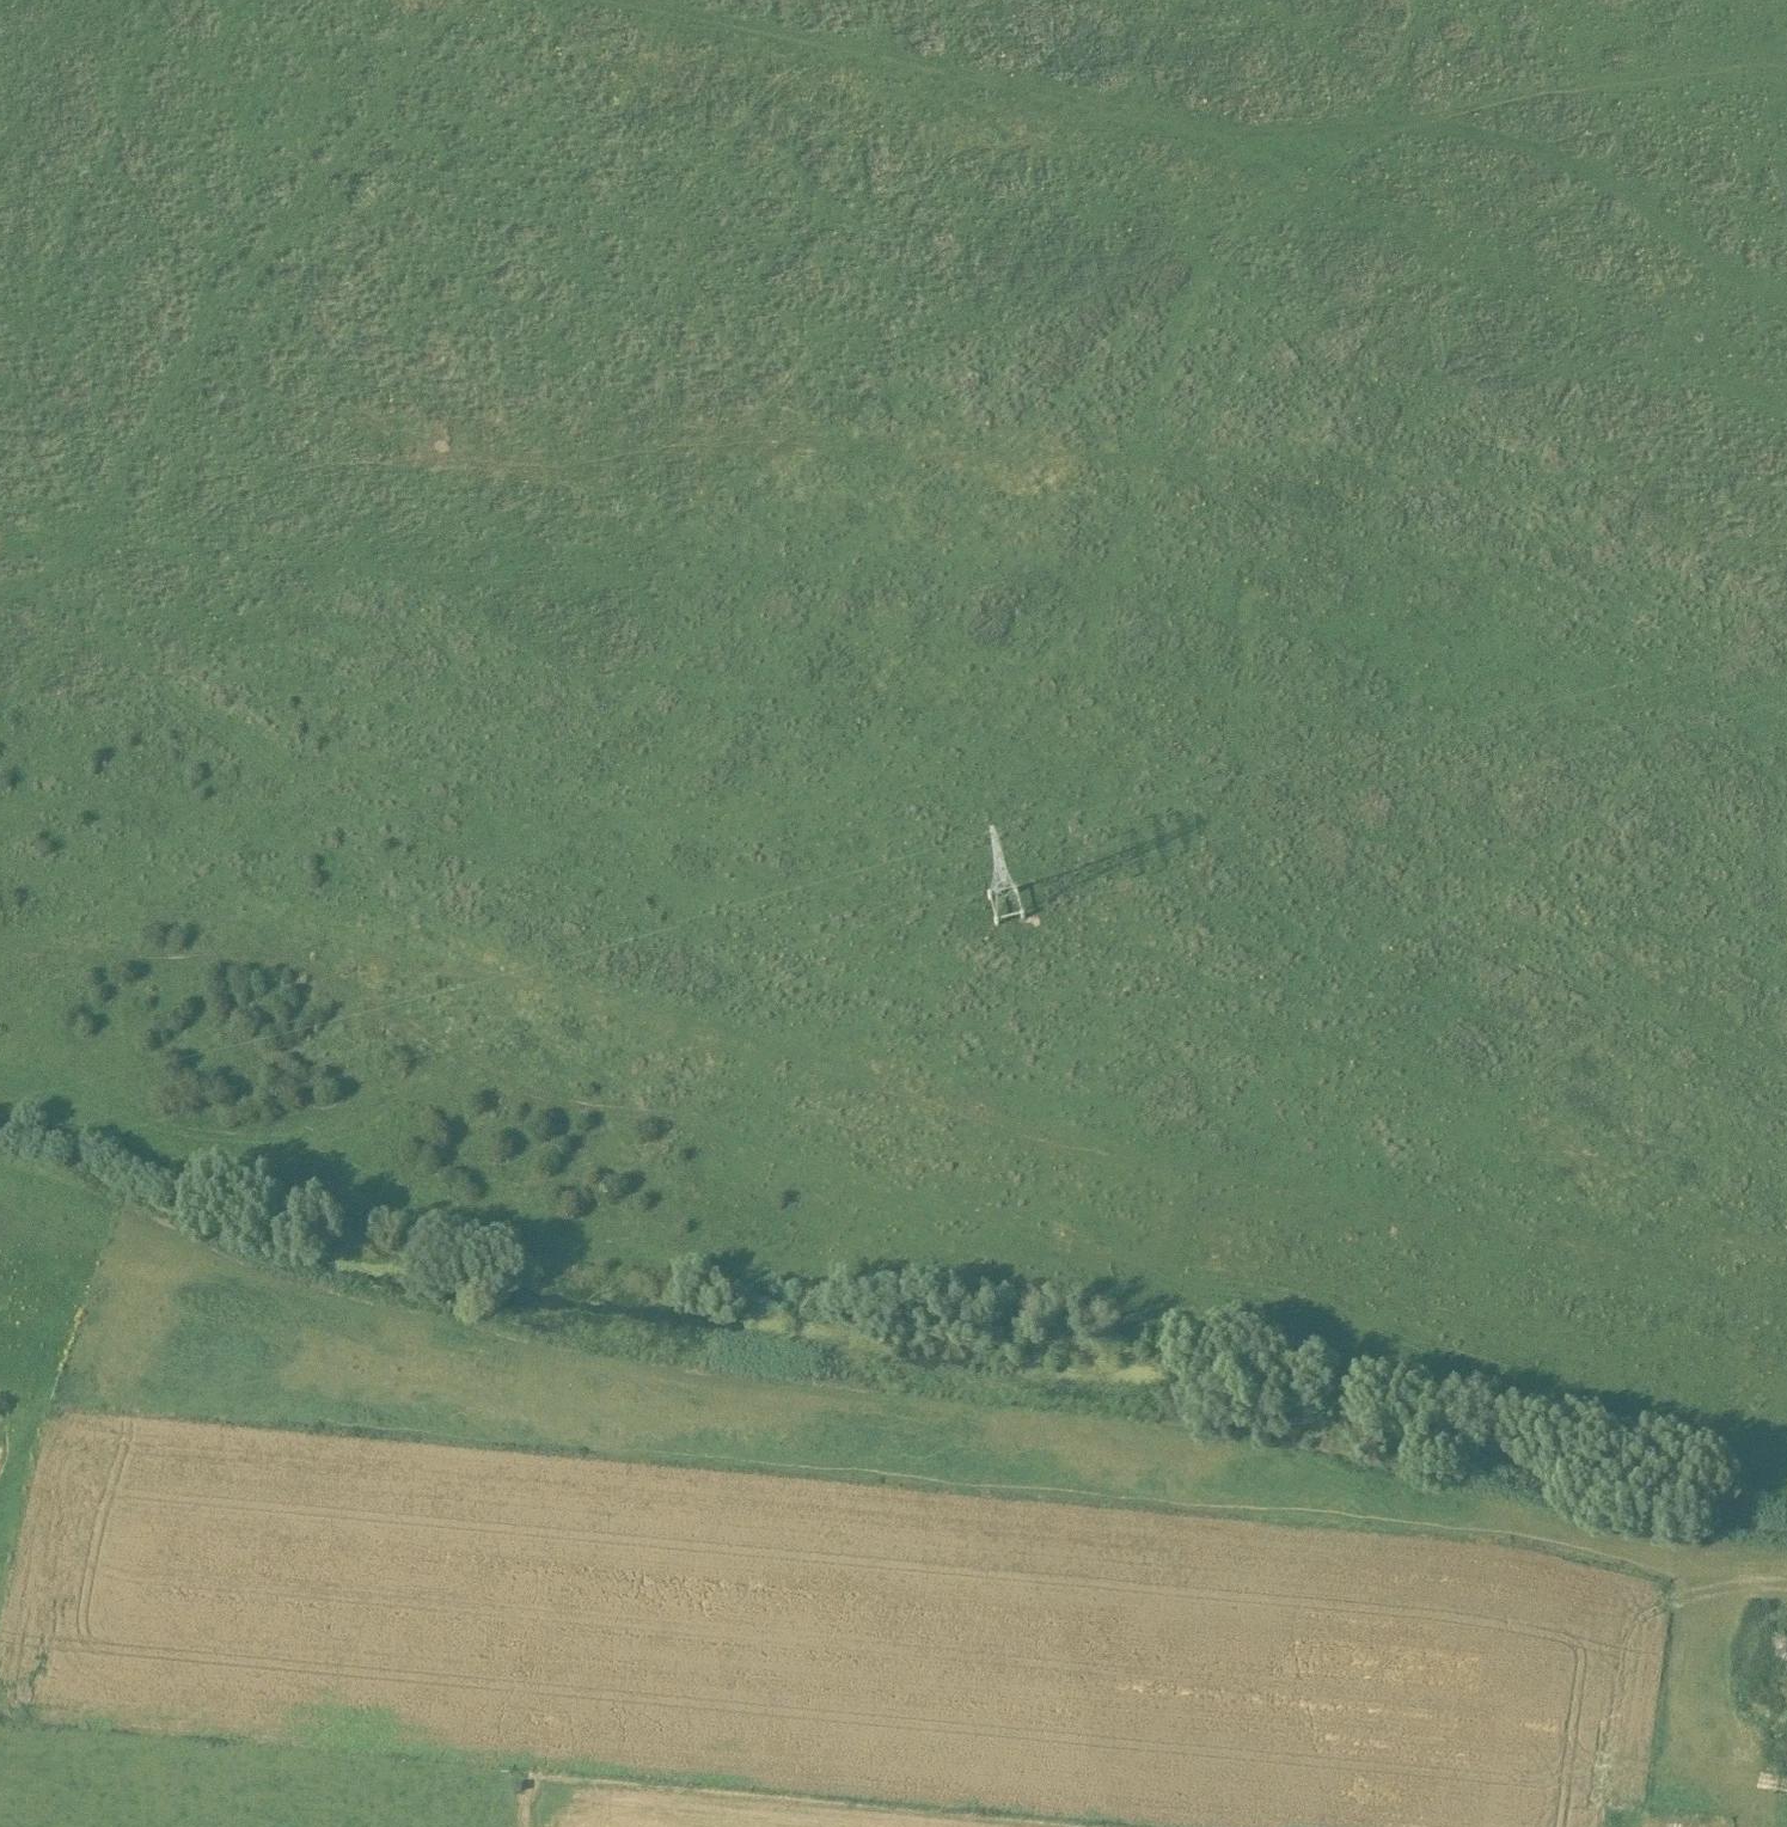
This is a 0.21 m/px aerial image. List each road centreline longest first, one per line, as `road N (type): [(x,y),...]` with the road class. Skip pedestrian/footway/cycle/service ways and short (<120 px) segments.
road 1 (track): [(1786,1784),(1695,1765),(1682,1750),(1675,1709)]

